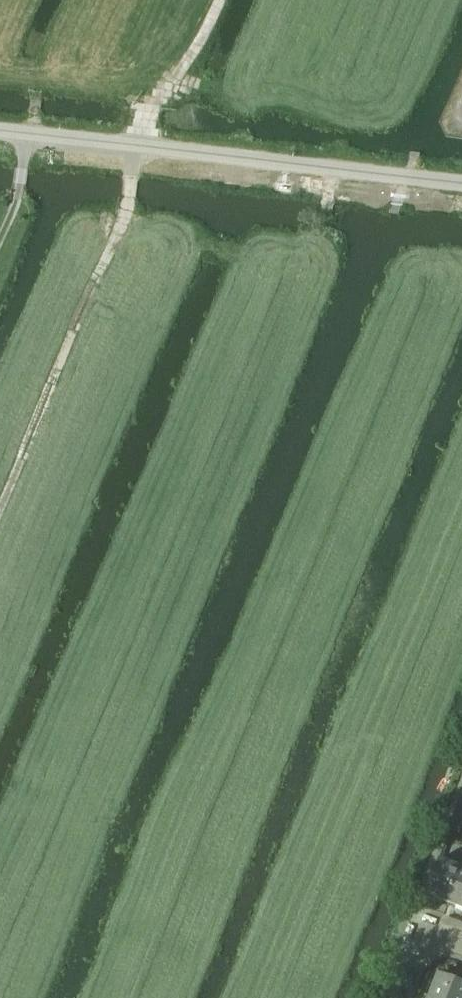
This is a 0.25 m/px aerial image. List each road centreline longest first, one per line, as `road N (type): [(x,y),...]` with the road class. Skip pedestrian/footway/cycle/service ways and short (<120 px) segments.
road 1 (unclassified): [(461,183),(0,132)]
road 2 (track): [(0,503),(126,213),(134,146)]
road 3 (track): [(218,0),(174,79),(146,92),(134,146)]
road 4 (track): [(0,76),(146,92)]

